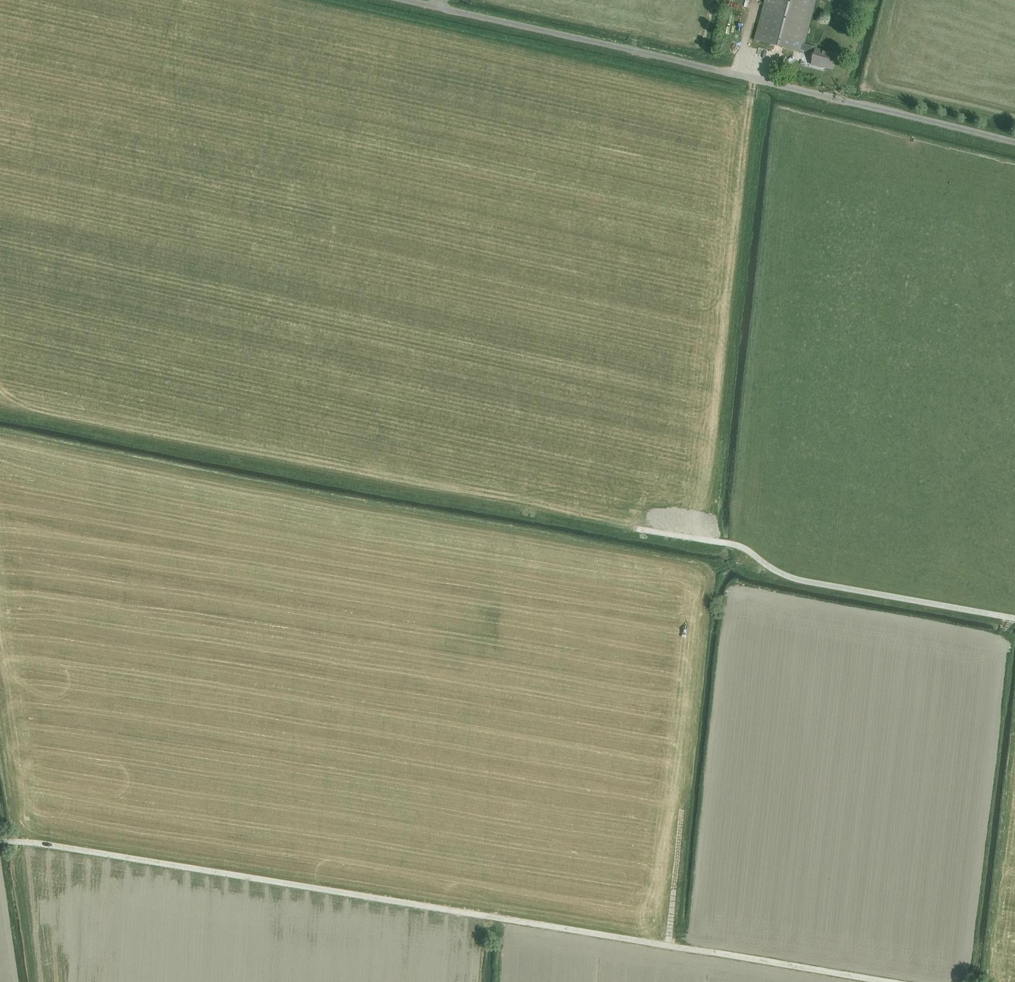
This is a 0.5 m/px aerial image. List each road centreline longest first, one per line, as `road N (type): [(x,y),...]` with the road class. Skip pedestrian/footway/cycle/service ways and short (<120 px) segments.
road 1 (track): [(891,981),(0,839)]
road 2 (track): [(637,529),(743,547),(802,581),(1014,618)]
road 3 (track): [(668,945),(681,811)]

